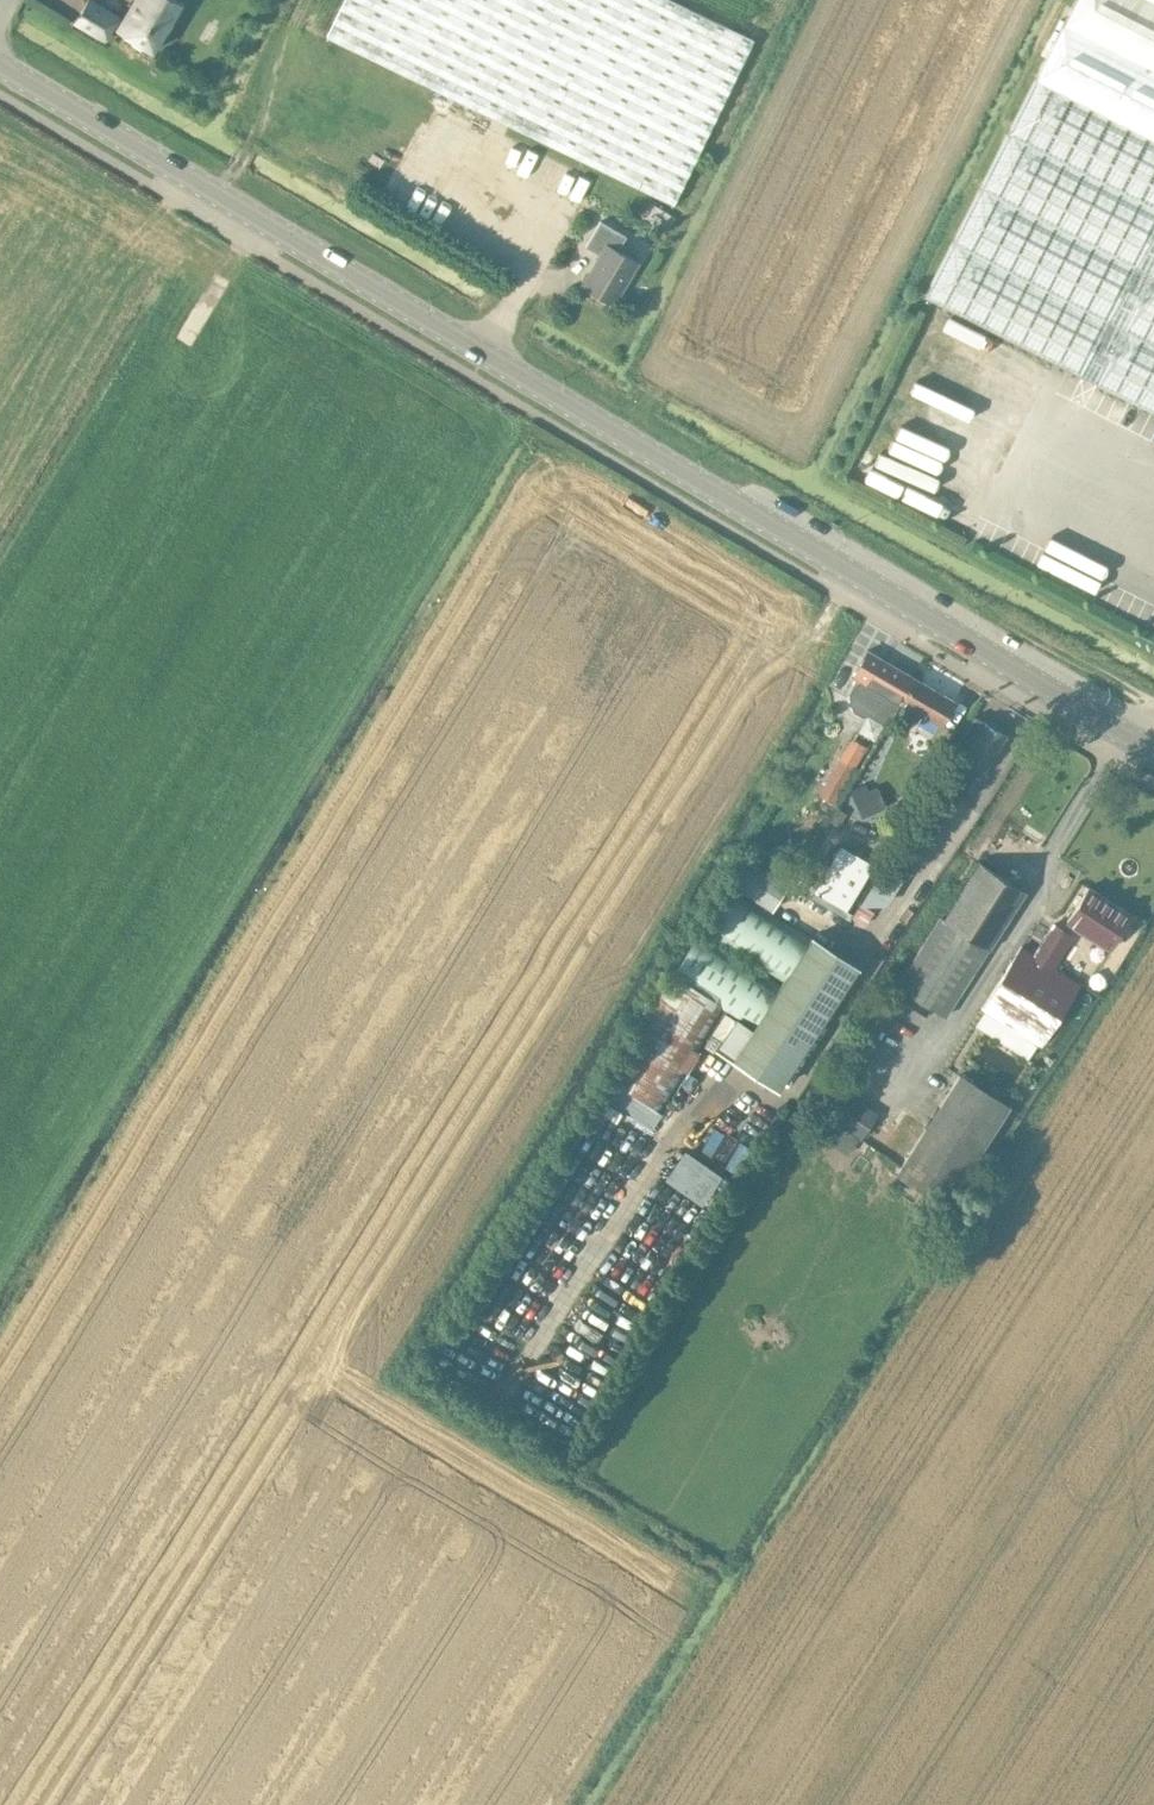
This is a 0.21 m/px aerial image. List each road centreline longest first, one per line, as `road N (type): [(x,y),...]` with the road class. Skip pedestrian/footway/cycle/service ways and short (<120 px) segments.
road 1 (secondary): [(1153,752),(0,64)]
road 2 (track): [(217,194),(251,136),(281,54)]

